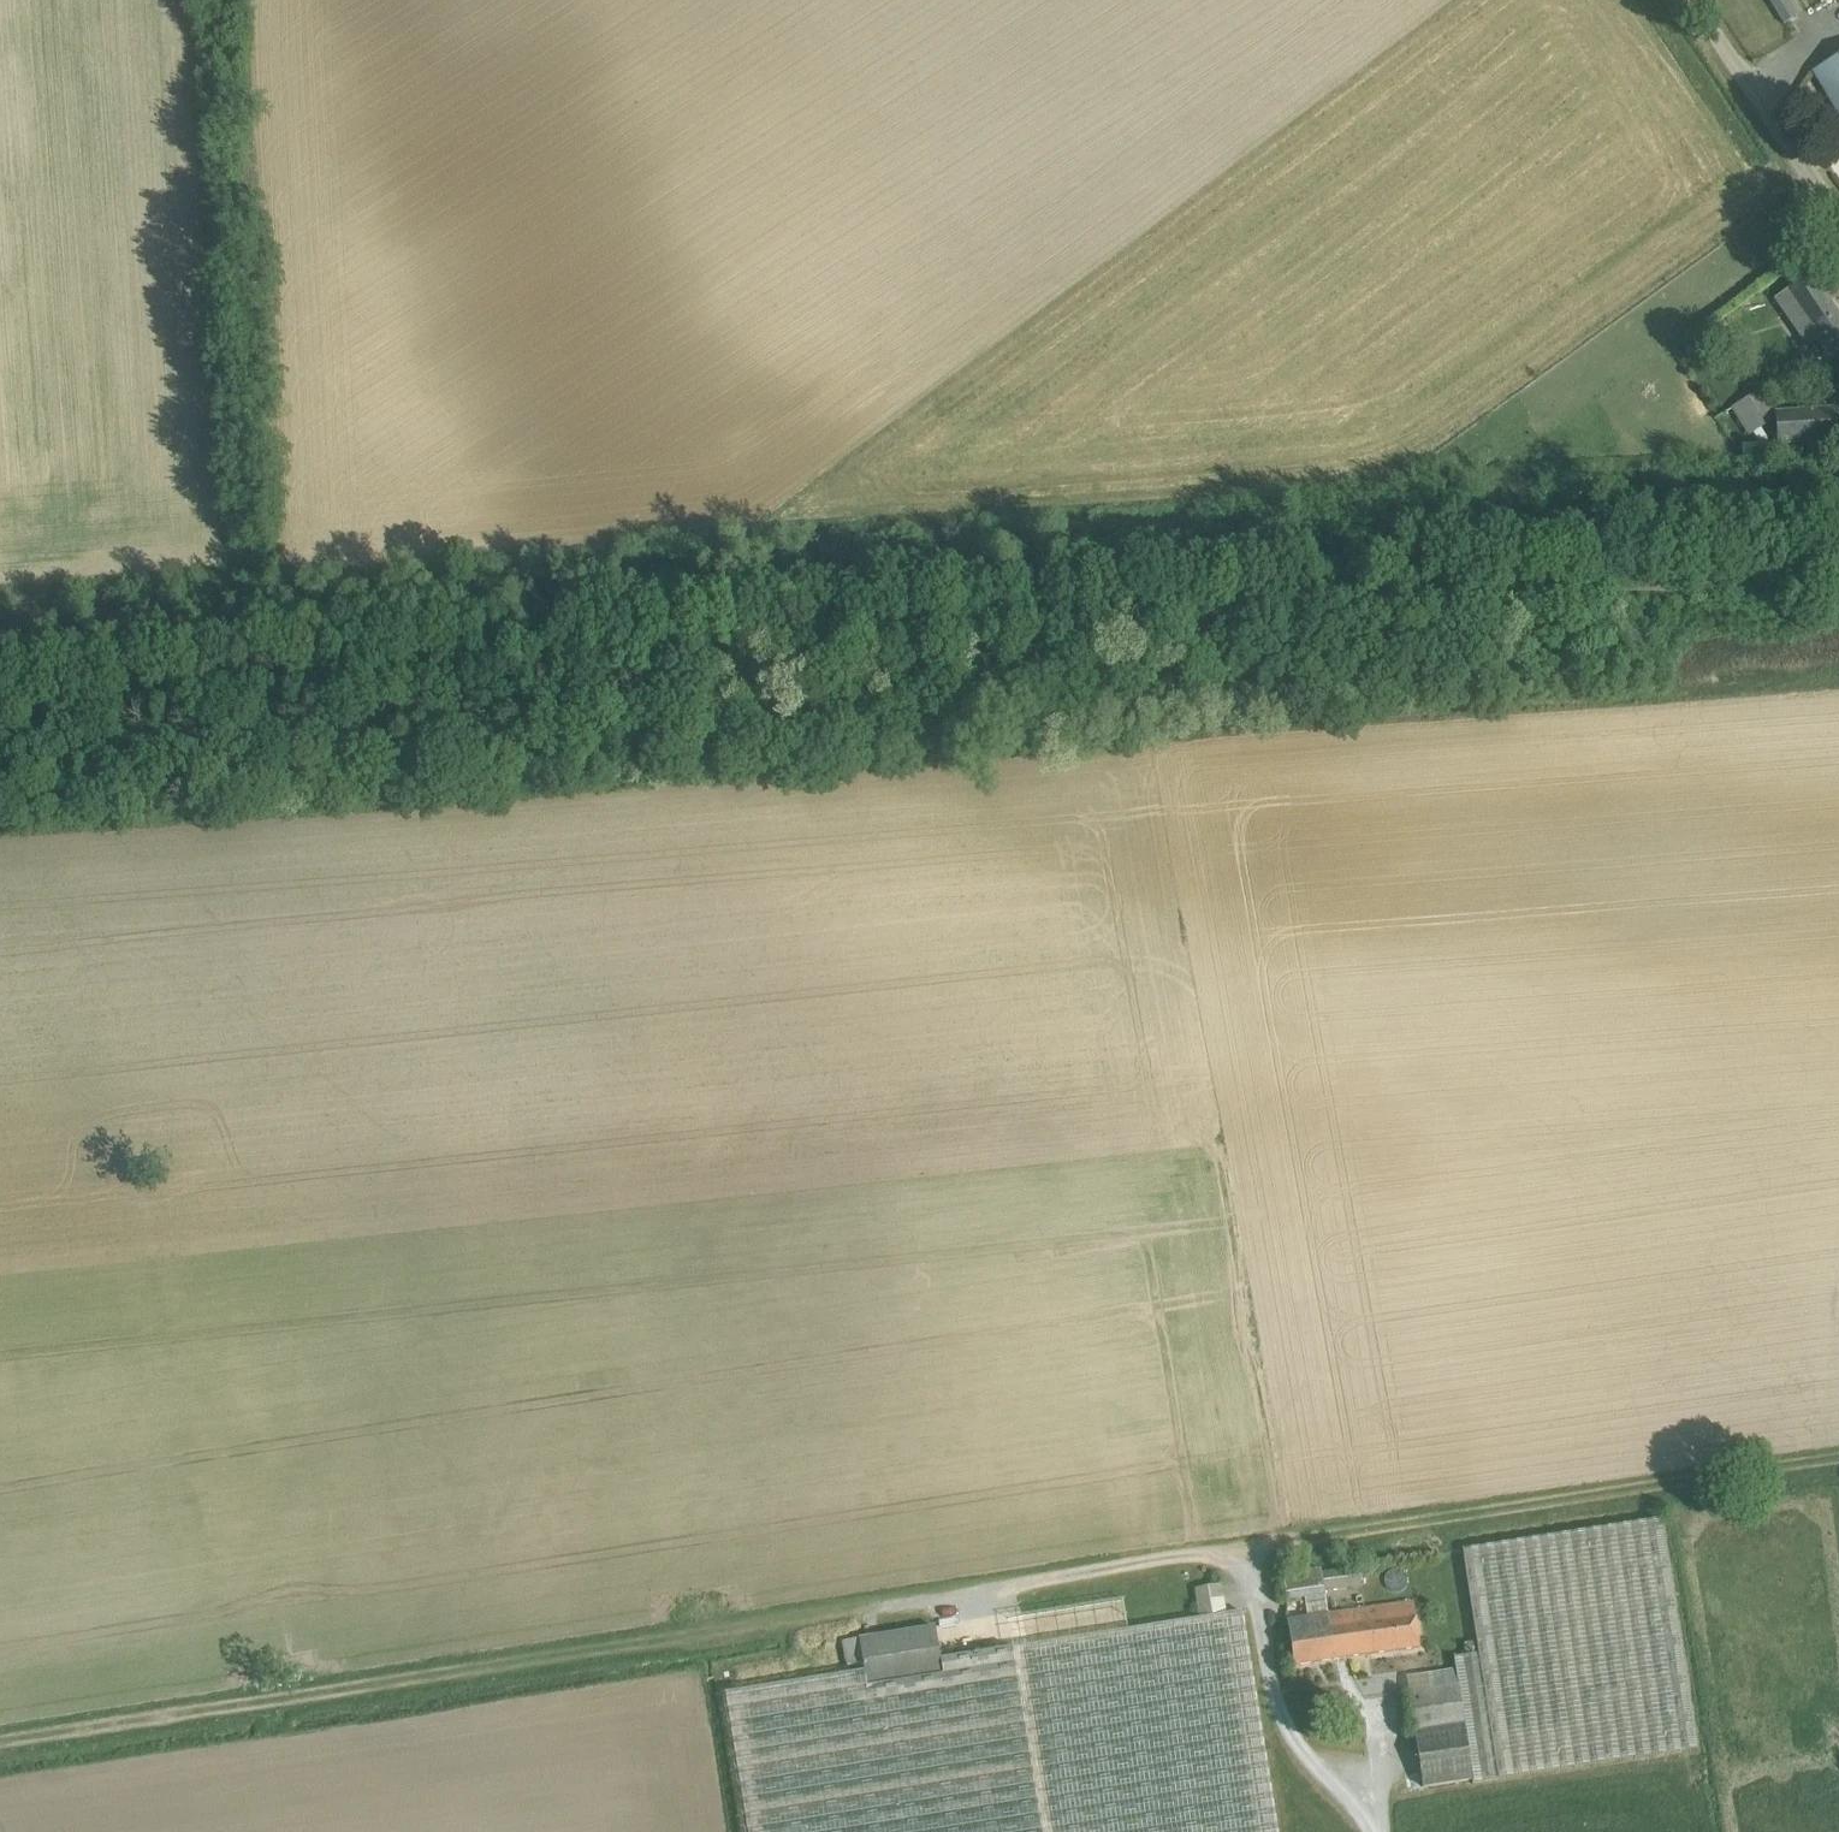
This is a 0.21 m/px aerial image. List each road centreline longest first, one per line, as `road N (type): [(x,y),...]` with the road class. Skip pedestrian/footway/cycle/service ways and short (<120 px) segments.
road 1 (unclassified): [(1838,199),(1701,0)]

